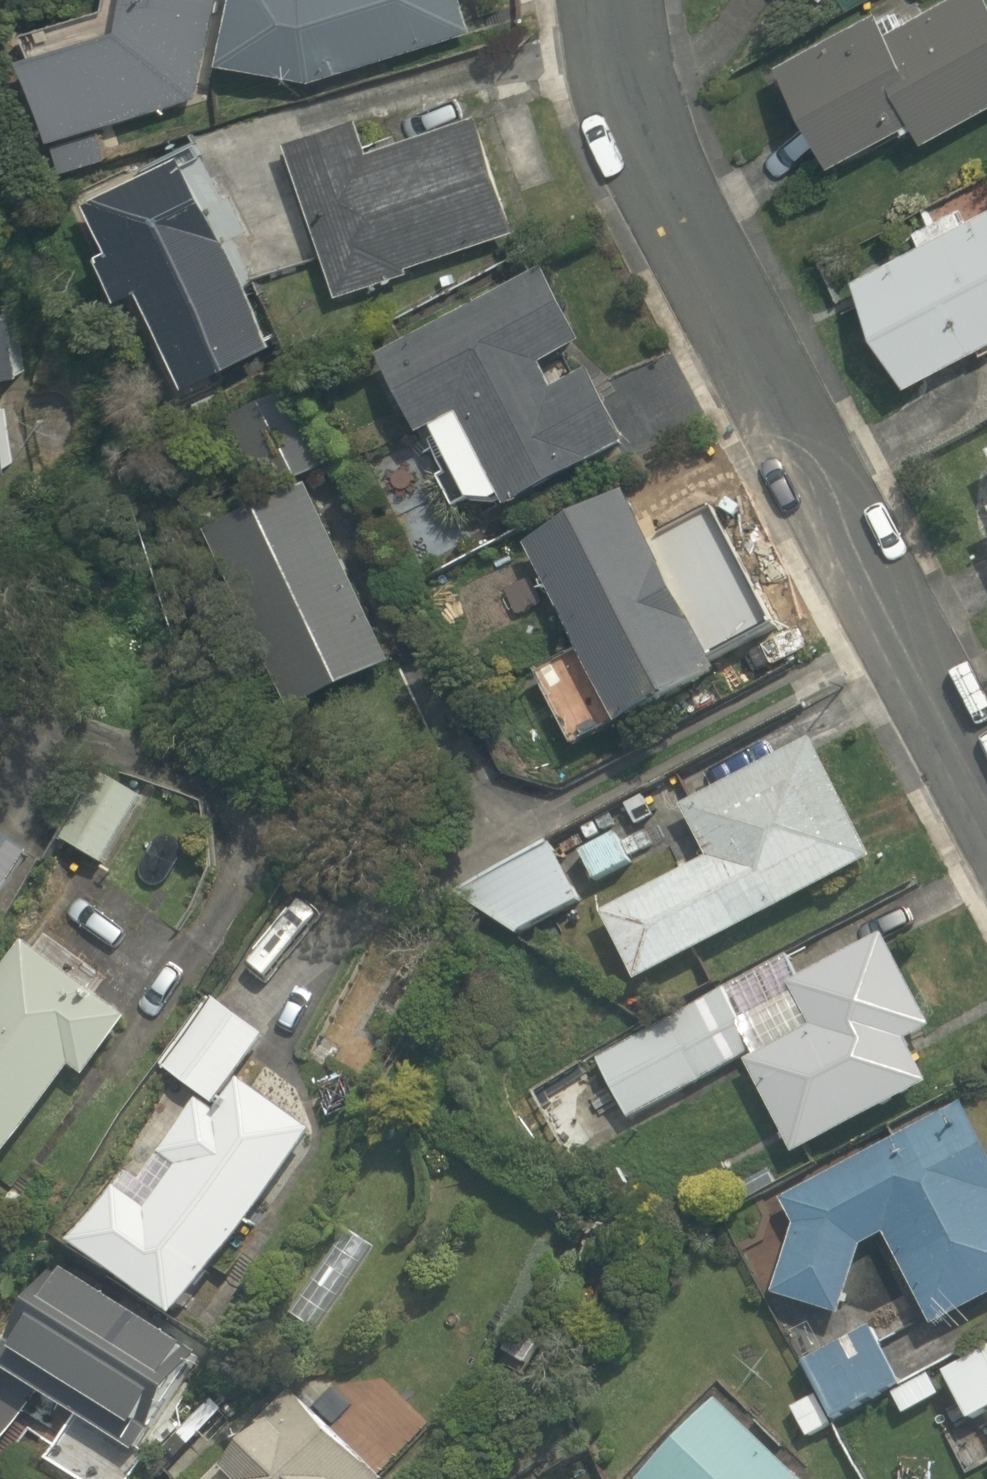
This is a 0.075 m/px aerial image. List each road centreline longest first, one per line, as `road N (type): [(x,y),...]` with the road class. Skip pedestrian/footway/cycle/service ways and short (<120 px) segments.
road 1 (residential): [(986,800),(703,260),(642,122),(615,0)]

